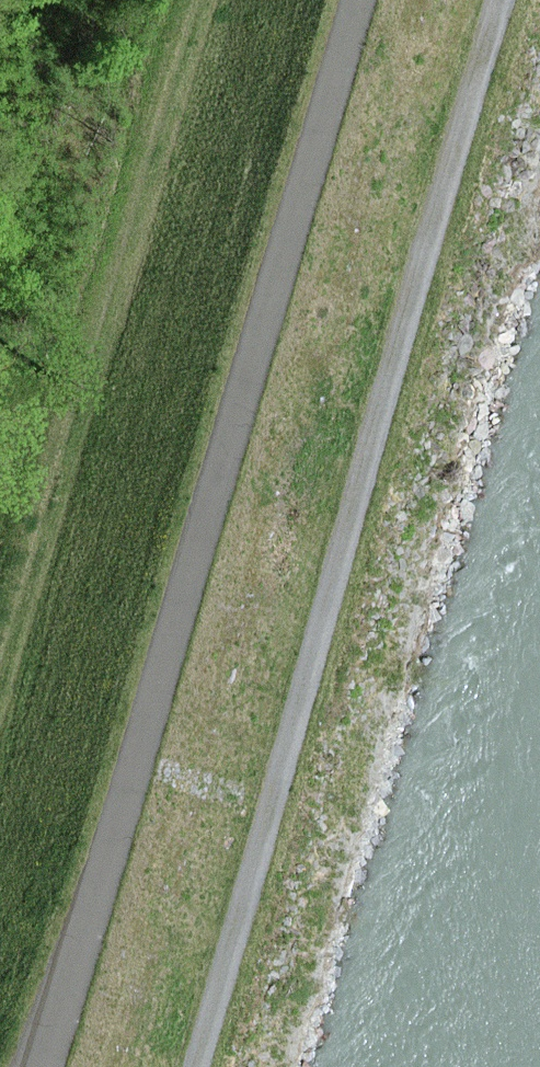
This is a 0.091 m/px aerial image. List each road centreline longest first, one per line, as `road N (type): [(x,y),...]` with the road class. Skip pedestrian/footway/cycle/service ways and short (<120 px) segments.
road 1 (track): [(358,0),(46,1066)]
road 2 (track): [(195,1066),(502,0)]

